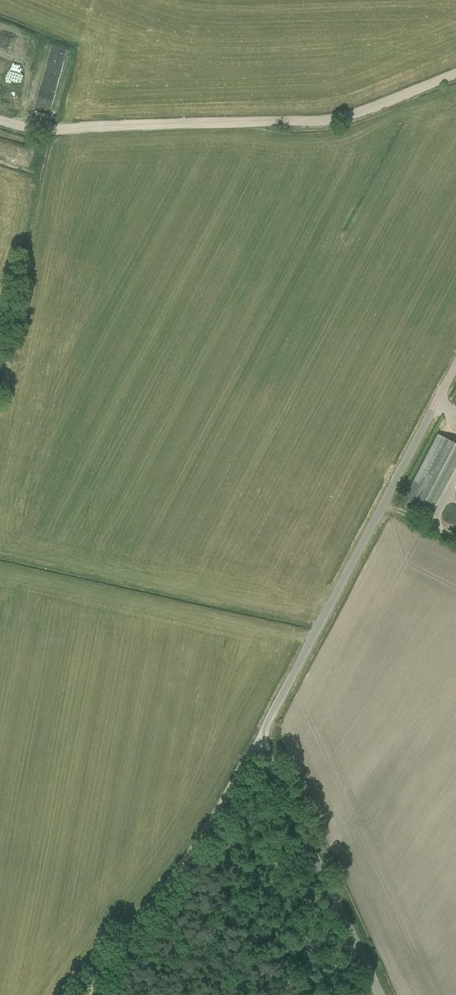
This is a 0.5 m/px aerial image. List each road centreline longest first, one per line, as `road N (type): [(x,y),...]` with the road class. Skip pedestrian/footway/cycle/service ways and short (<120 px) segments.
road 1 (unclassified): [(379,994),(259,739),(455,365)]
road 2 (track): [(0,118),(50,128),(310,122),(455,73)]
road 3 (track): [(87,994),(259,739)]

